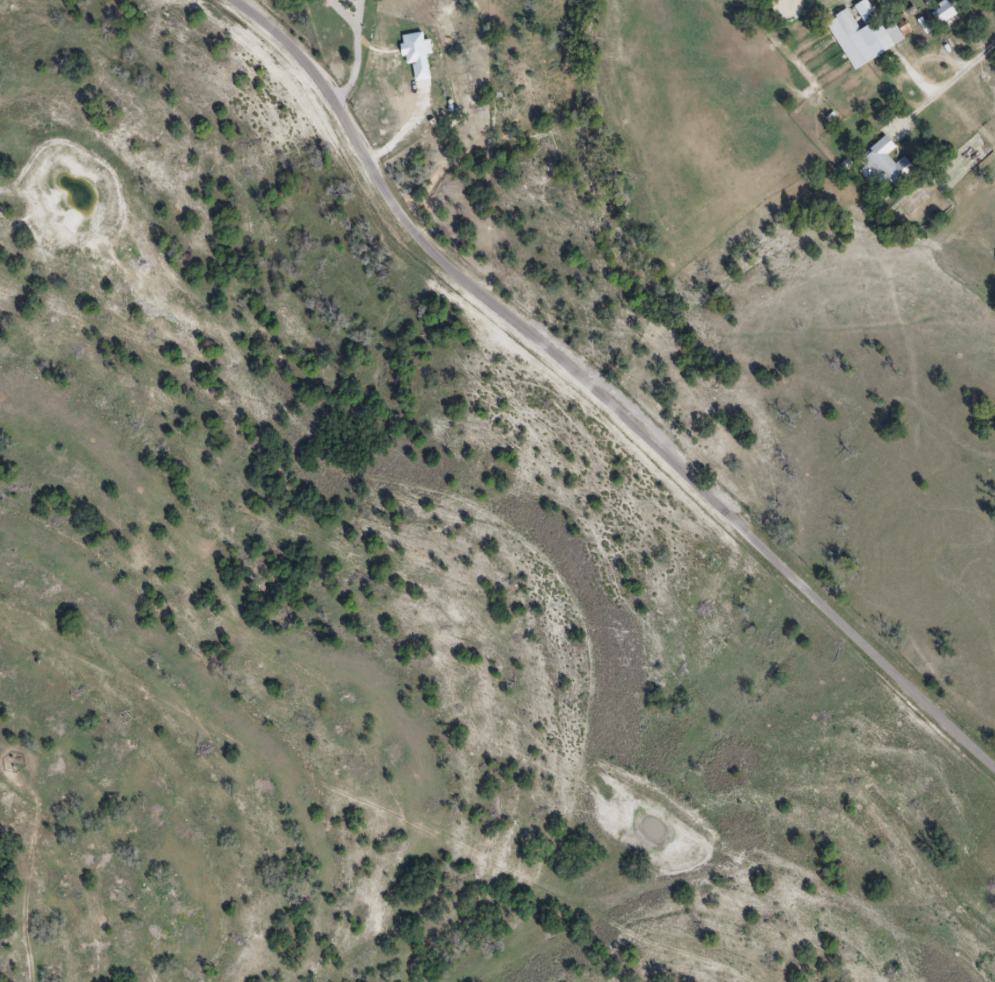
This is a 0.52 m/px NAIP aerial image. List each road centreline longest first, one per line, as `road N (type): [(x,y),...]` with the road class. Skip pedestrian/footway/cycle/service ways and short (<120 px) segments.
road 1 (residential): [(994,771),(576,373),(448,270),(400,215),(317,72),(235,0)]

